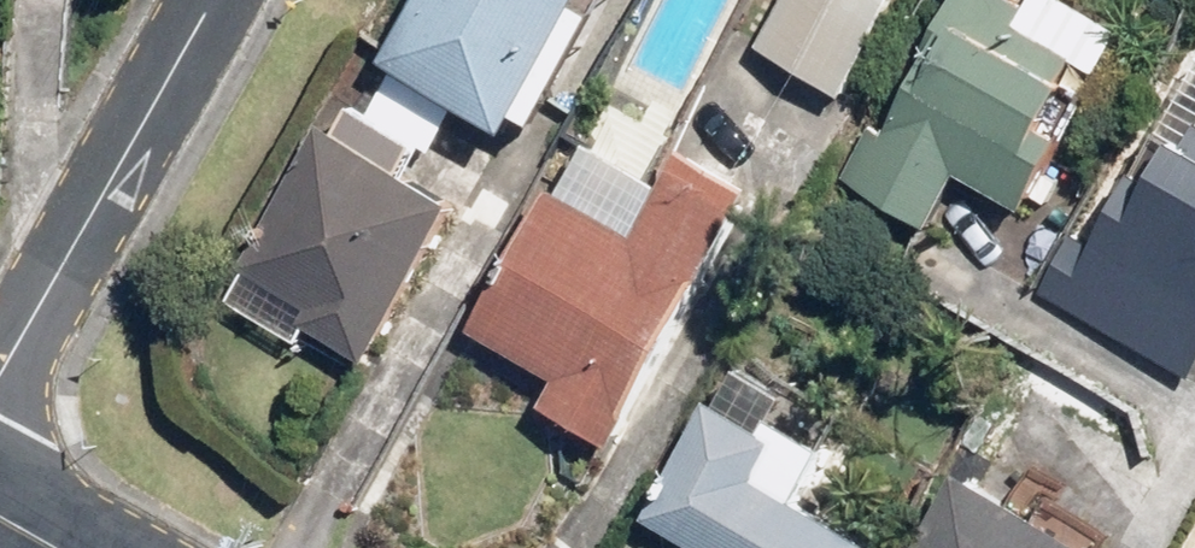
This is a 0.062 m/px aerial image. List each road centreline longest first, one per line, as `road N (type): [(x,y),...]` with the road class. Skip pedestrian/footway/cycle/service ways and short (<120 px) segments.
road 1 (residential): [(0,352),(204,0)]

